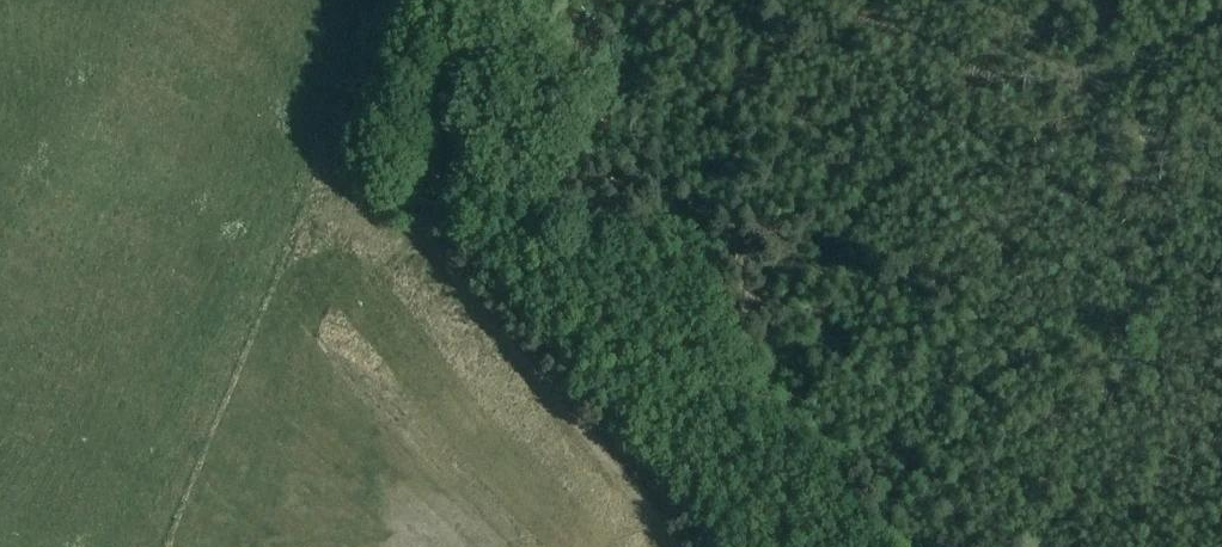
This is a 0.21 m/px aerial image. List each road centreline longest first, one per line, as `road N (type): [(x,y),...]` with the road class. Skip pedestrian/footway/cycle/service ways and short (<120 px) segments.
road 1 (track): [(473,0),(437,135),(442,160),(458,180),(806,271)]
road 2 (track): [(442,160),(433,207),(448,248),(687,546)]

